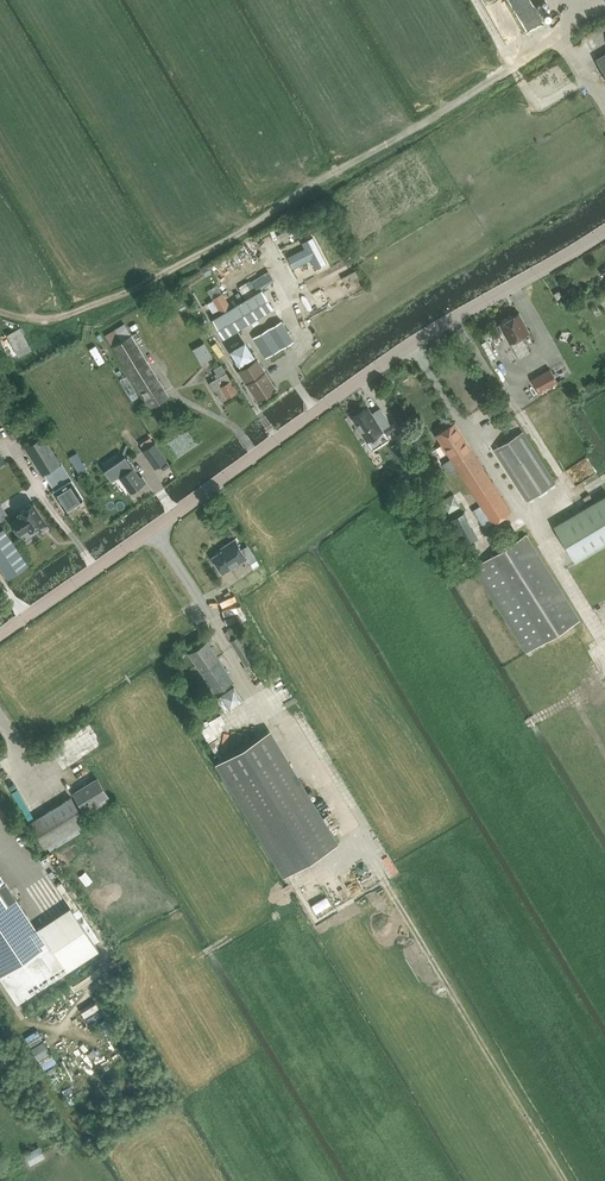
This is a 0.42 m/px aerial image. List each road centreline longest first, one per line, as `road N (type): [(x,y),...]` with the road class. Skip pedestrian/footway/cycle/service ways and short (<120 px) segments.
road 1 (tertiary): [(0,636),(415,341),(604,232)]
road 2 (track): [(0,311),(63,317),(175,269),(568,37)]
road 3 (track): [(564,1180),(365,845),(260,697)]
road 4 (track): [(365,845),(277,896),(194,960)]

